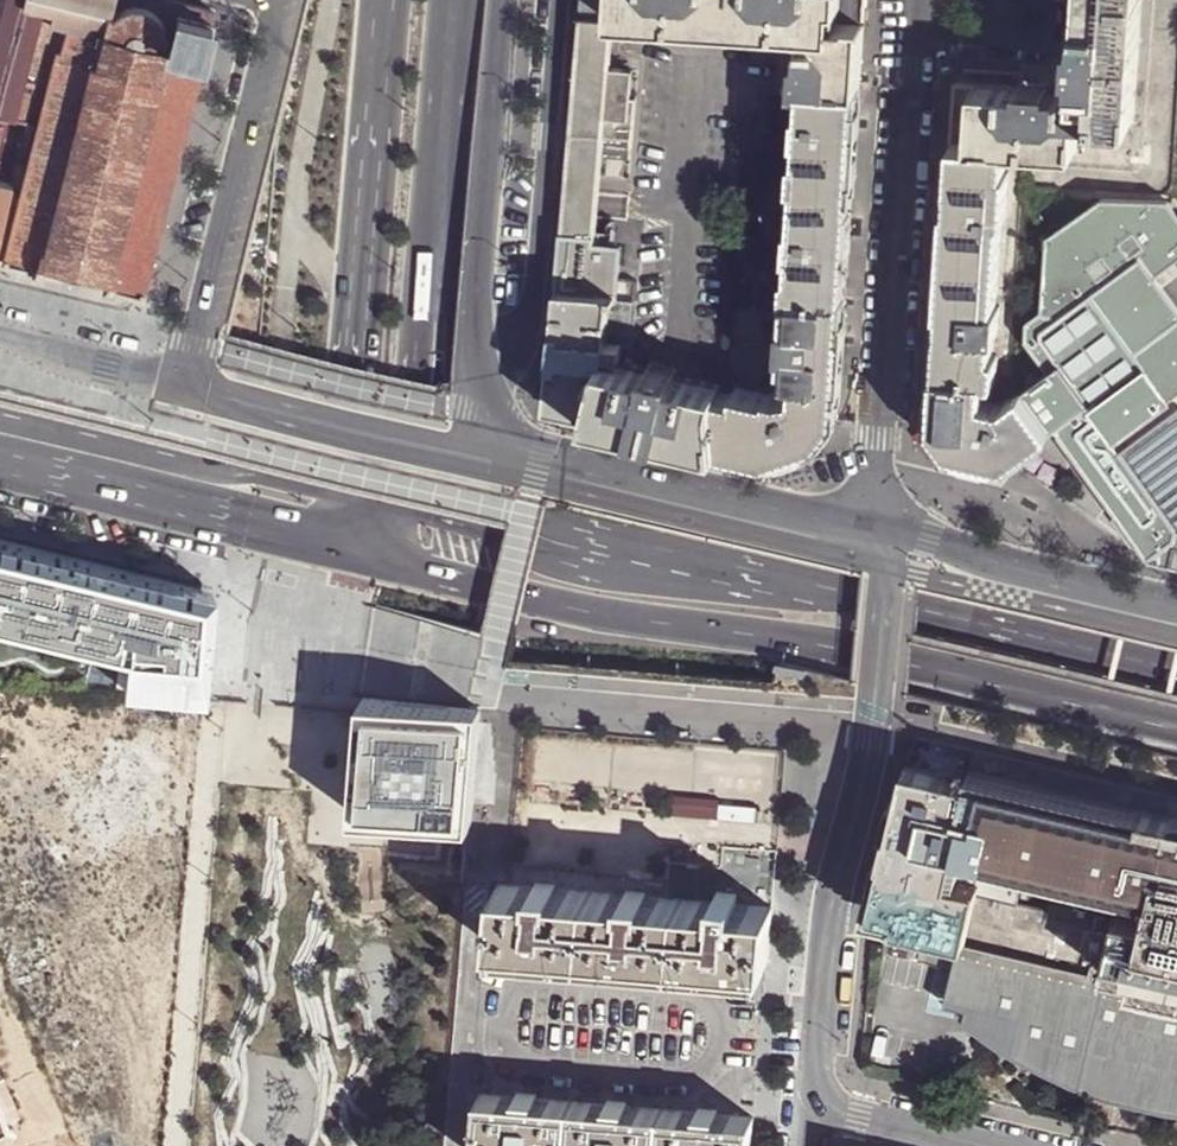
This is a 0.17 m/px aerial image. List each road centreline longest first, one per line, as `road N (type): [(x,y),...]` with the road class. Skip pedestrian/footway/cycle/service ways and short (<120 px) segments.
road 1 (motorway): [(851,598),(543,516),(502,491),(482,463),(469,428),(460,325),(475,0)]
road 2 (secondary): [(419,570),(577,611),(818,643),(1176,730)]
road 3 (residential): [(809,1107),(828,910),(872,725),(893,543)]
road 4 (residential): [(922,0),(875,495),(893,543)]
road 5 (motorway): [(401,501),(449,0)]
road 6 (tertiary): [(851,598),(751,594),(394,512)]
road 7 (secondary): [(893,543),(504,460)]
road 8 (residential): [(275,0),(181,386)]
road 9 (residential): [(482,374),(513,352),(533,302),(561,0)]
road 10 (motorway): [(385,0),(349,387)]
road 11 (motorway): [(482,374),(476,250),(494,0)]
road 12 (secondary): [(1176,673),(851,598)]
road 13 (tertiary): [(504,460),(181,386)]
road 14 (secondary): [(1176,609),(893,543)]
road 15 (tertiary): [(0,466),(249,524)]
road 16 (tertiary): [(225,471),(0,416)]
road 17 (tertiary): [(181,386),(0,334)]
road 18 (tertiary): [(249,524),(419,570)]
road 19 (residential): [(973,1145),(809,1107)]
road 20 (motorway): [(349,387),(337,414),(301,449),(271,465),(225,471)]

